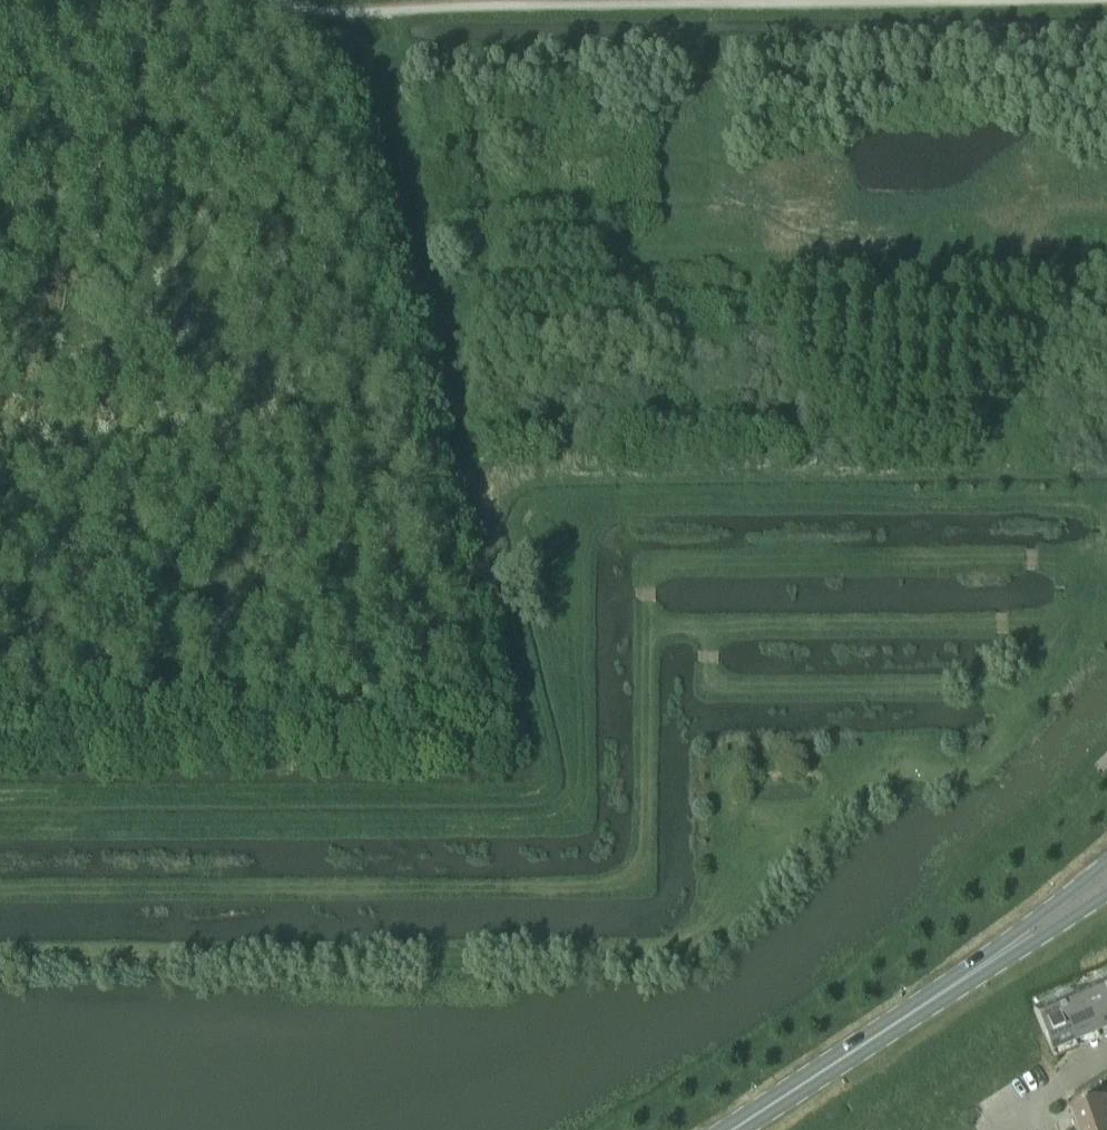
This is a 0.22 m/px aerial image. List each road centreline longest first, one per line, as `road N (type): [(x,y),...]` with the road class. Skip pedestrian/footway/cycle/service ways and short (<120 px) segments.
road 1 (track): [(524,481),(475,482),(553,789),(0,796)]
road 2 (track): [(300,0),(332,17),(469,6),(1043,0)]
road 3 (track): [(475,482),(332,17)]
road 4 (secondary): [(970,974),(732,1129)]
road 5 (secondary): [(1106,861),(970,974)]
road 6 (secondary): [(970,974),(1106,894)]

